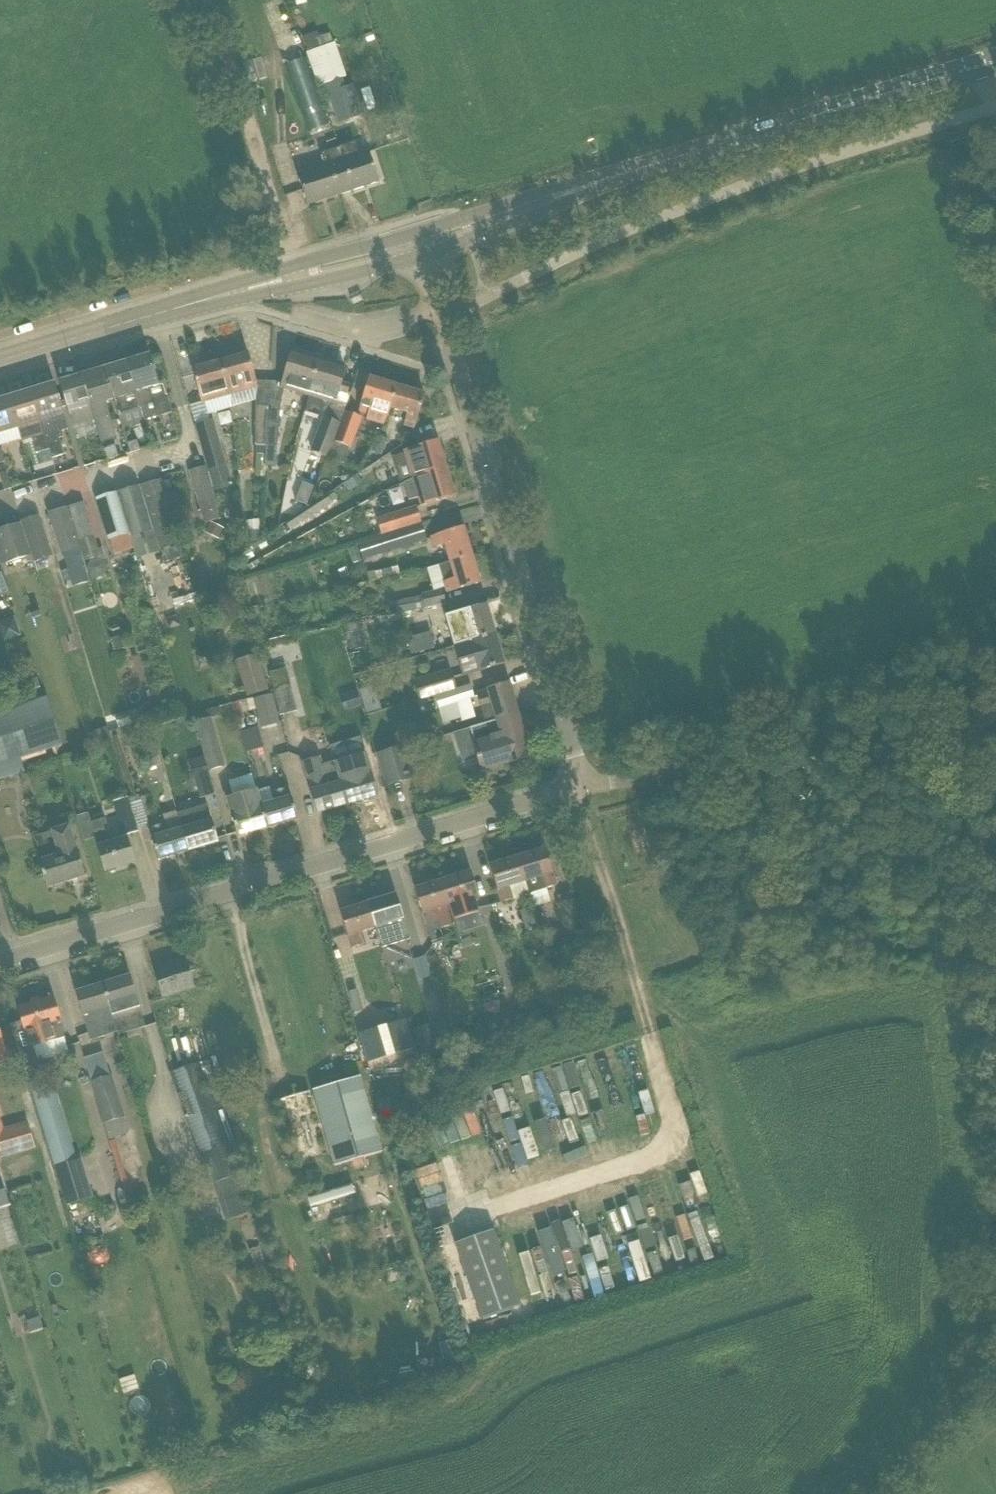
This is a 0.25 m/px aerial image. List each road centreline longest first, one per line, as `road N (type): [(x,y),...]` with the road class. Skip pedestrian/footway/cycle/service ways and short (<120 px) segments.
road 1 (unclassified): [(0,954),(577,783)]
road 2 (unclassified): [(577,783),(447,317)]
road 3 (unclassified): [(995,848),(789,755),(722,742),(577,783)]
road 4 (secondary): [(577,190),(995,59)]
road 5 (secondary): [(0,362),(215,298)]
road 6 (secondary): [(431,258),(577,190)]
road 7 (secondary): [(577,190),(424,232)]
road 8 (unclassified): [(299,323),(362,335),(447,317)]
road 9 (secondary): [(293,276),(358,274),(431,258)]
road 10 (secondary): [(424,232),(293,276)]

